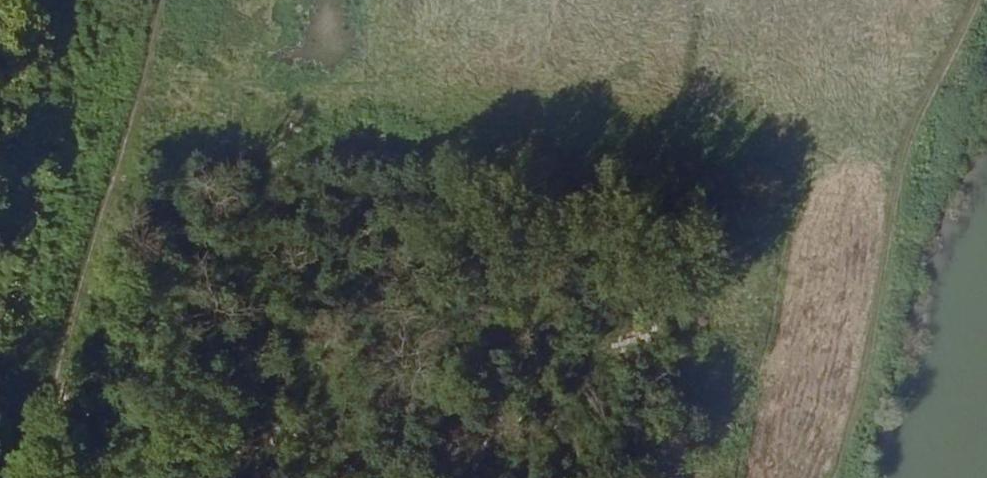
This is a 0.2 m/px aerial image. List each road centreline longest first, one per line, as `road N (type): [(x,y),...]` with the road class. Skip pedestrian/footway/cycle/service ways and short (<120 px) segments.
road 1 (track): [(967,0),(911,156),(832,477)]
road 2 (track): [(148,0),(118,151),(44,375),(27,477)]

